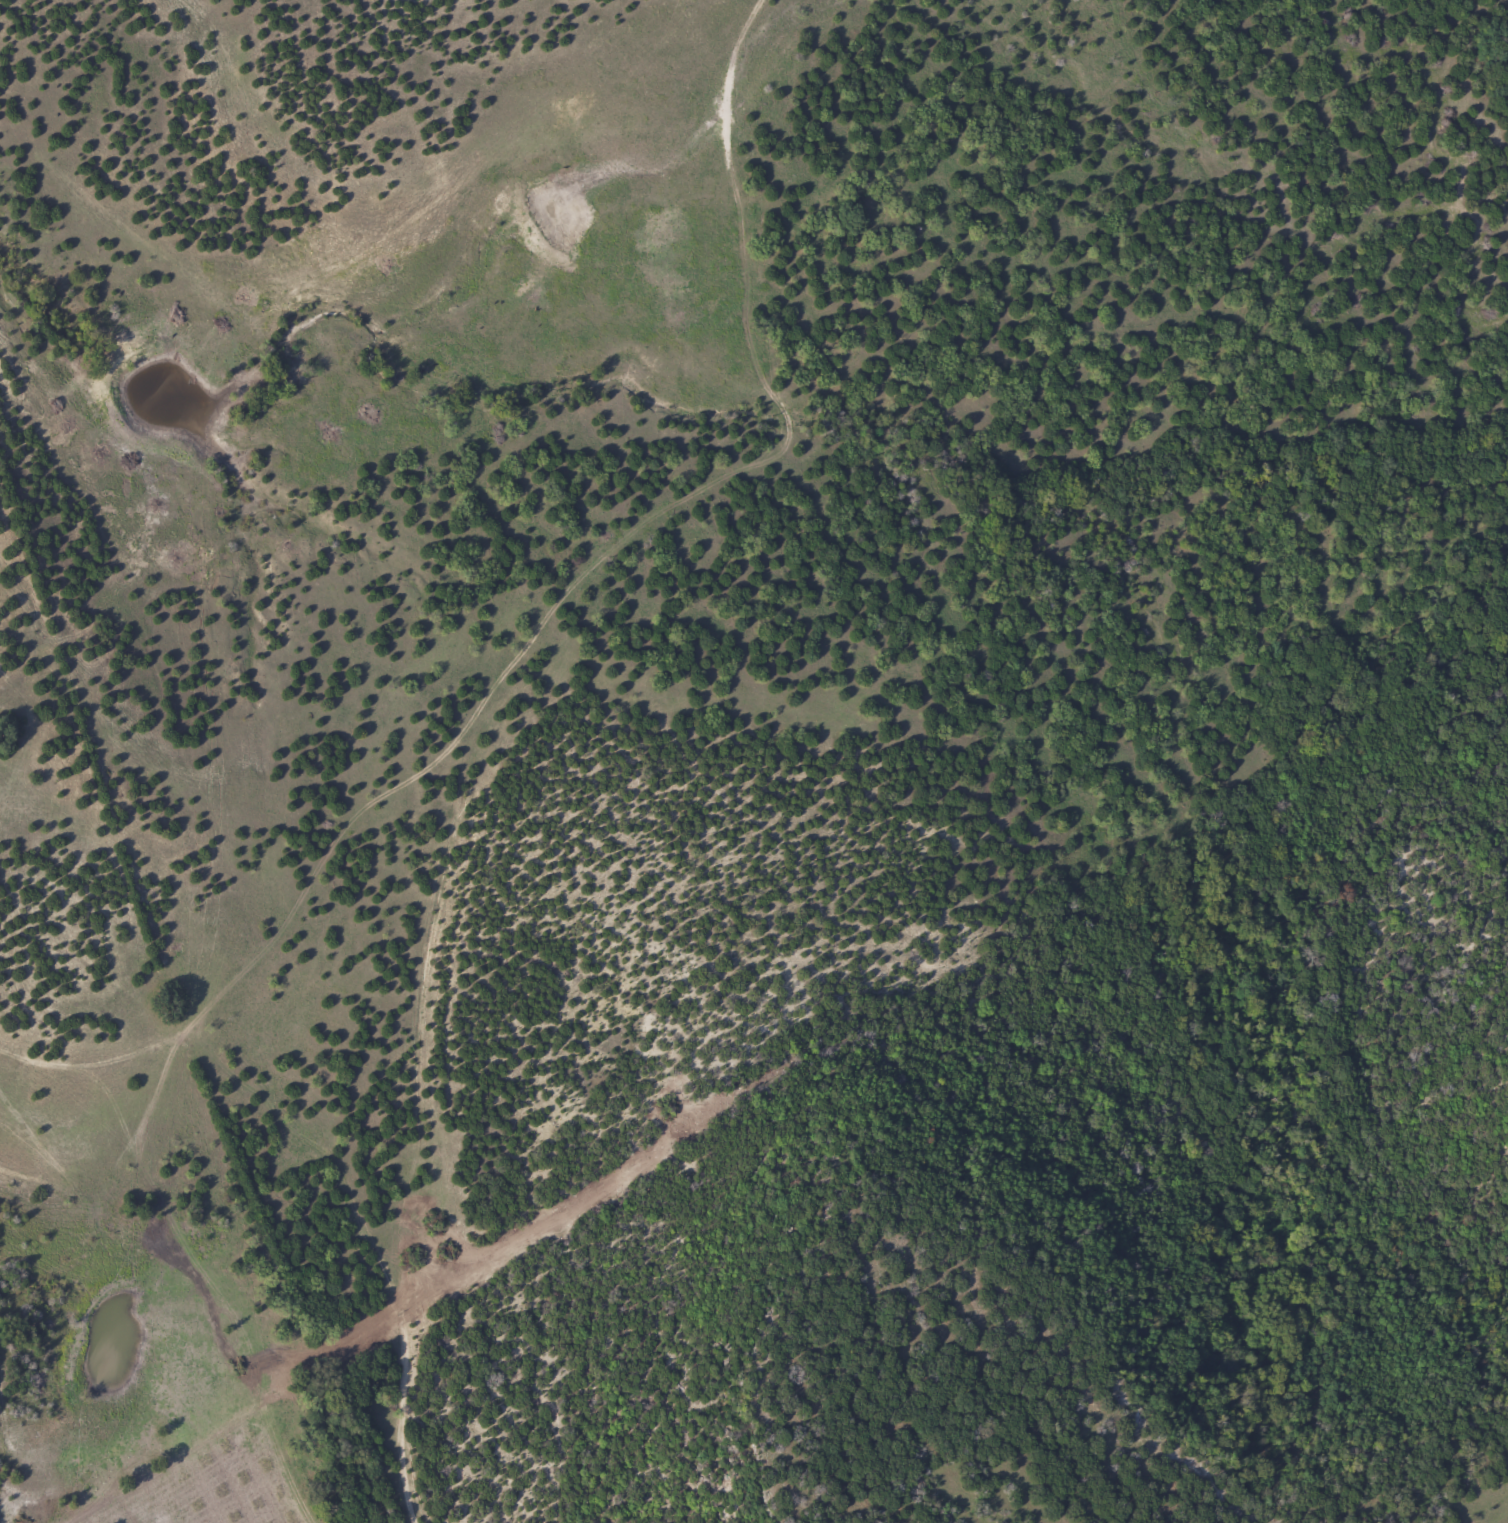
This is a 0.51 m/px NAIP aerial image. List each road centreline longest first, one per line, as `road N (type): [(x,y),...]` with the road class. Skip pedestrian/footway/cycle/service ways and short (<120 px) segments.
road 1 (residential): [(742,0),(719,92),(679,173),(669,470),(579,631),(448,792),(383,802),(288,988),(228,1048),(158,1073),(0,1043)]

